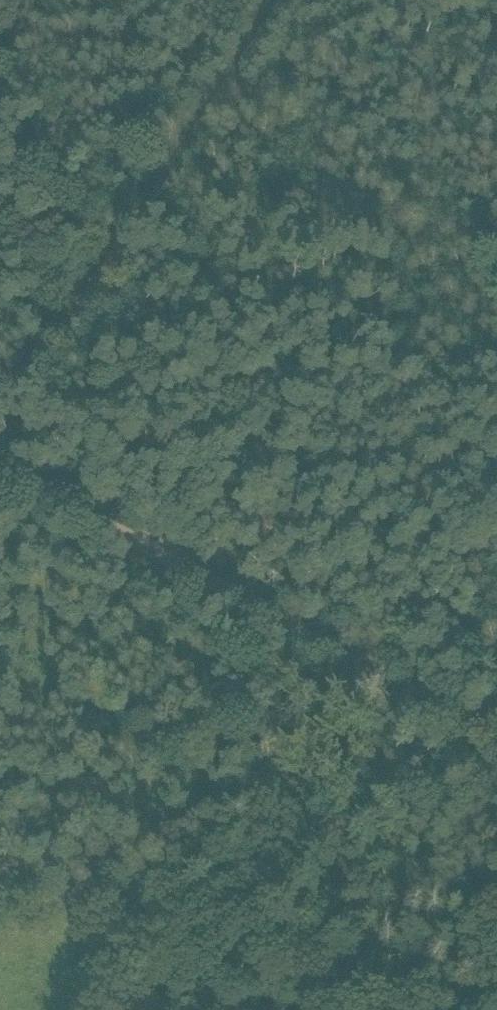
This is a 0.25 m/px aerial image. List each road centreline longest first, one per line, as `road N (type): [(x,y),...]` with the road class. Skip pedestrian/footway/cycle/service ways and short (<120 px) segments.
road 1 (track): [(0,468),(496,741)]

